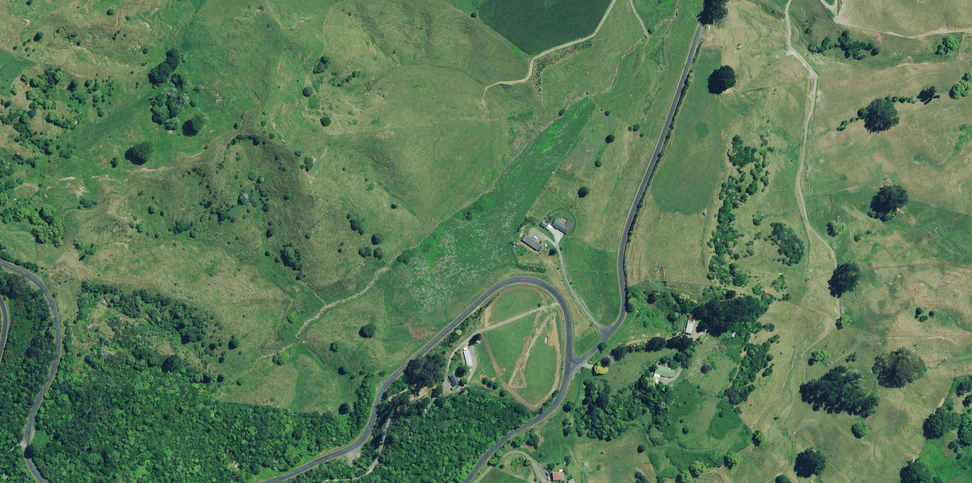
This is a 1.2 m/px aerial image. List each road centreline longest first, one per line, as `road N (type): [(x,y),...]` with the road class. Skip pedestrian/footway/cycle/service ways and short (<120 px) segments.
road 1 (unclassified): [(275,482),(361,443),(396,379),(509,281),(538,284),(564,305),(569,364)]
road 2 (unclassified): [(569,364),(624,310),(628,227),(711,0)]
road 3 (unclassified): [(0,260),(37,282),(58,330),(58,360),(29,430),(27,453),(41,482)]
road 4 (unclassified): [(469,482),(496,448),(553,408),(569,364)]

